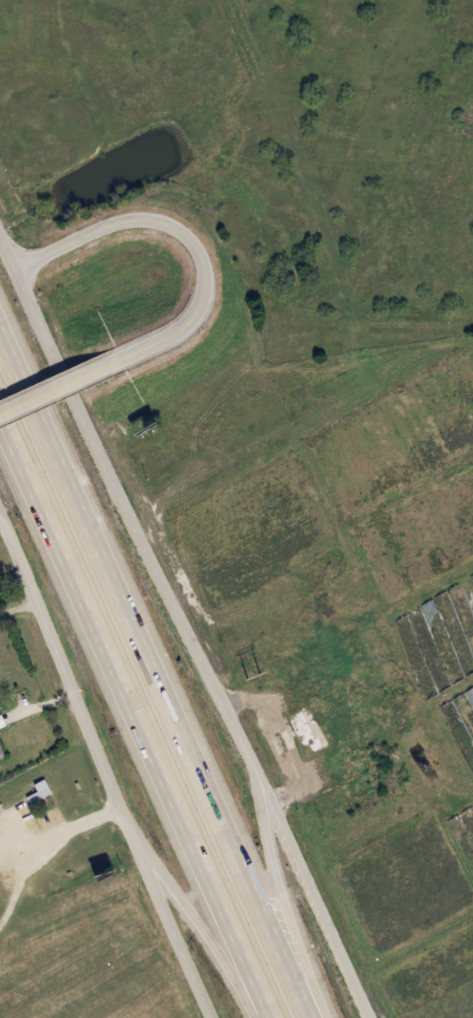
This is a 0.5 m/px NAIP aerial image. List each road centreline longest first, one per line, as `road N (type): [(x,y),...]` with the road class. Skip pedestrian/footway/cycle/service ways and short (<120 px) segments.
road 1 (tertiary): [(367,1017),(277,810),(13,264)]
road 2 (motorway): [(317,1017),(0,324)]
road 3 (motorway): [(0,428),(270,1017)]
road 4 (tertiary): [(122,357),(202,311),(209,291),(202,253),(183,227),(129,217),(13,264)]
road 5 (tertiary): [(0,520),(121,808)]
road 6 (motorway): [(307,995),(234,730)]
road 7 (tertiary): [(121,808),(212,1017)]
road 8 (motorway): [(134,837),(256,1017)]
road 9 (tertiary): [(0,413),(122,357)]

